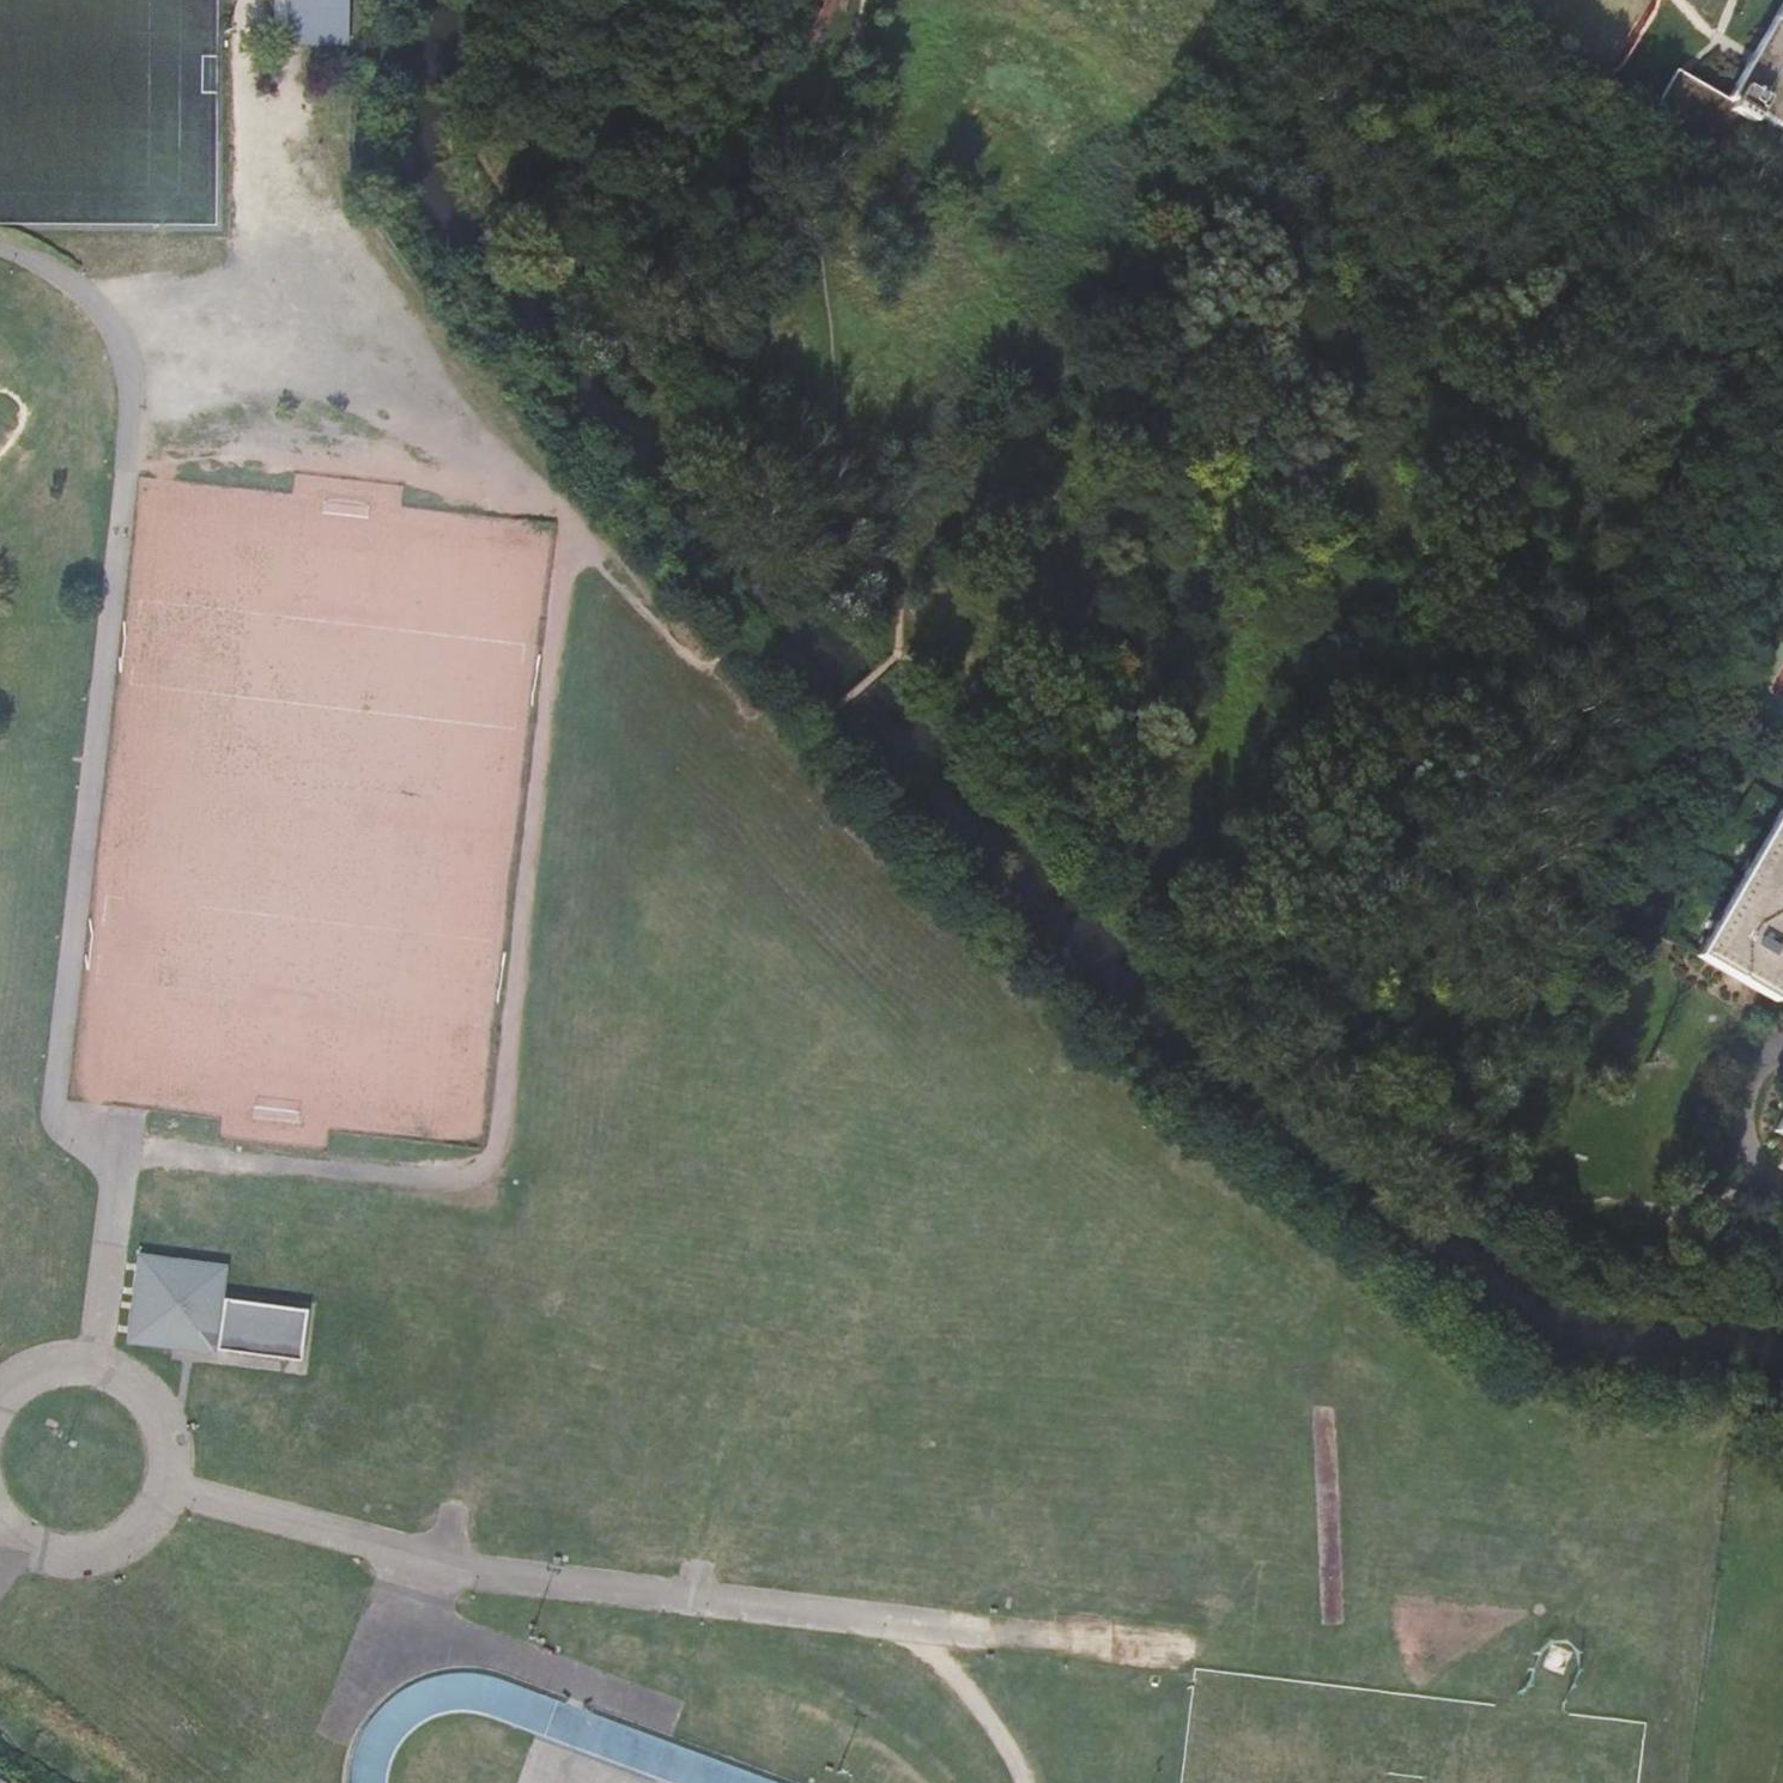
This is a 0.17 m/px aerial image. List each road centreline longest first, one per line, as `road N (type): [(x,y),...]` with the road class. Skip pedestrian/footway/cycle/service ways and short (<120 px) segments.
road 1 (track): [(1024,1782),(979,1702),(921,1623)]

